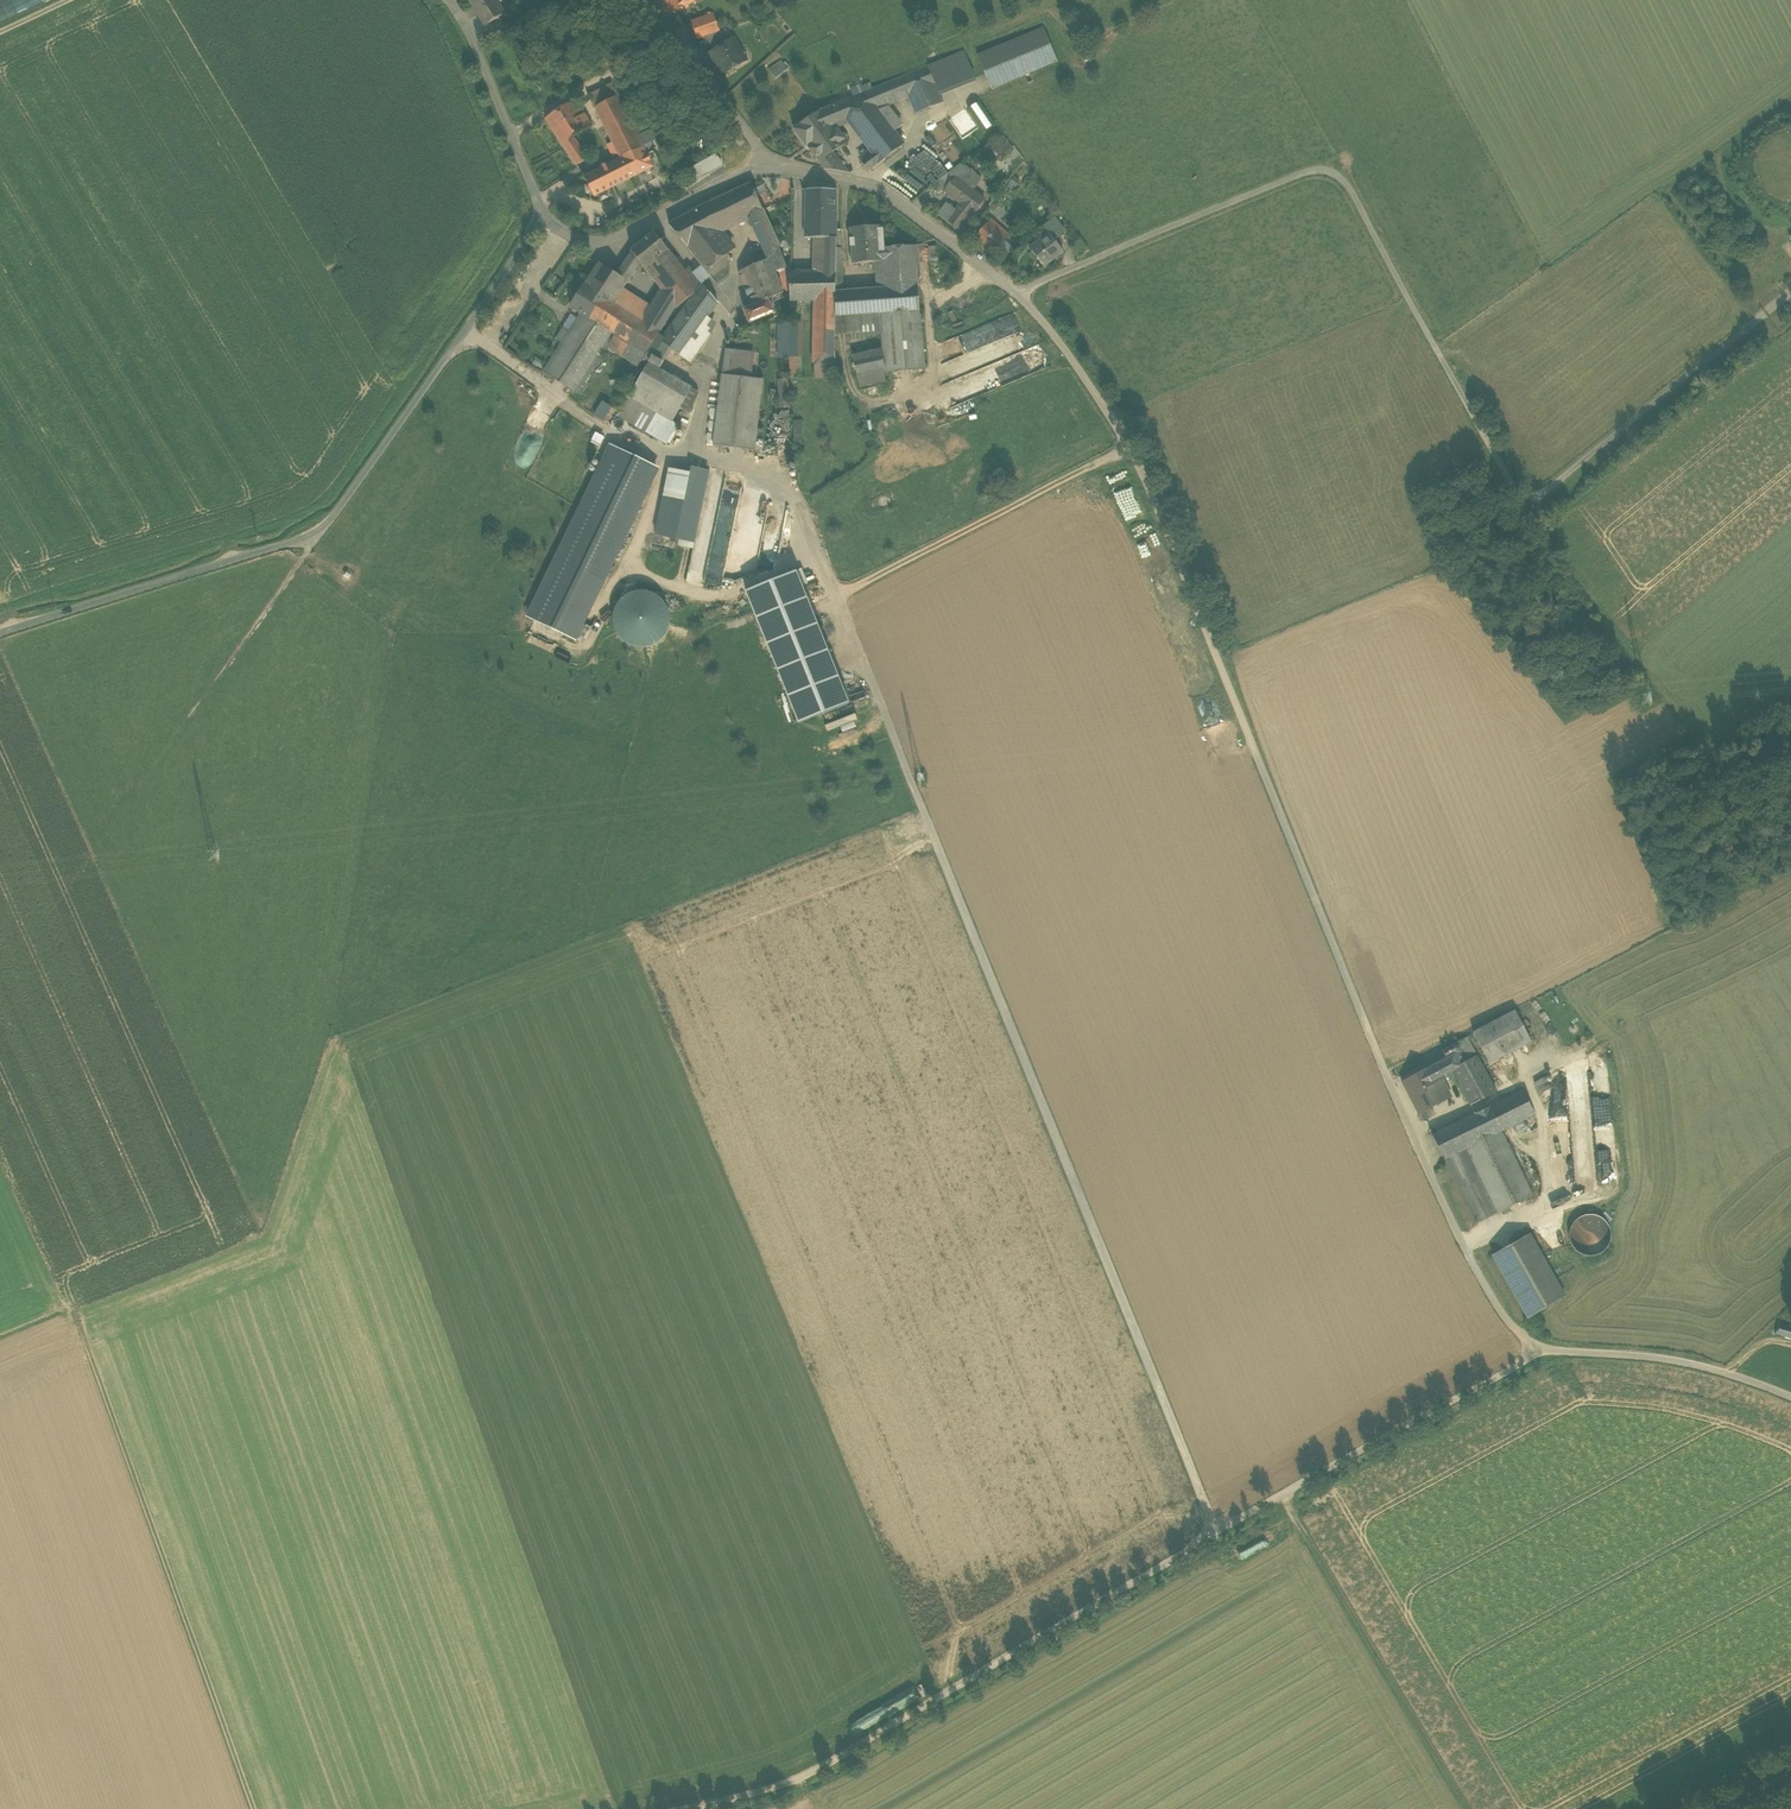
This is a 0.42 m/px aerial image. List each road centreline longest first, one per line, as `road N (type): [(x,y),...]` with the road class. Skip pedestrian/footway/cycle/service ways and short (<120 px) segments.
road 1 (unclassified): [(767,166),(875,187),(1018,294),(1138,462),(1388,1078),(1510,1317),(1537,1343),(1703,1365),(1790,1397)]
road 2 (track): [(1018,294),(1314,169),(1331,171),(1347,184),(1525,506),(1704,755),(1753,790),(1790,801)]
road 3 (track): [(1537,1343),(1522,1361),(800,1781),(680,1808)]
road 4 (residential): [(544,215),(334,517),(308,537),(0,632)]
road 5 (track): [(1283,1496),(1468,1808)]
road 6 (track): [(1525,506),(1790,291)]
road 7 (residential): [(544,215),(573,239),(612,241),(767,166)]
road 8 (unclassified): [(446,0),(472,39),(544,215)]
road 9 (unclassified): [(641,0),(767,166)]

